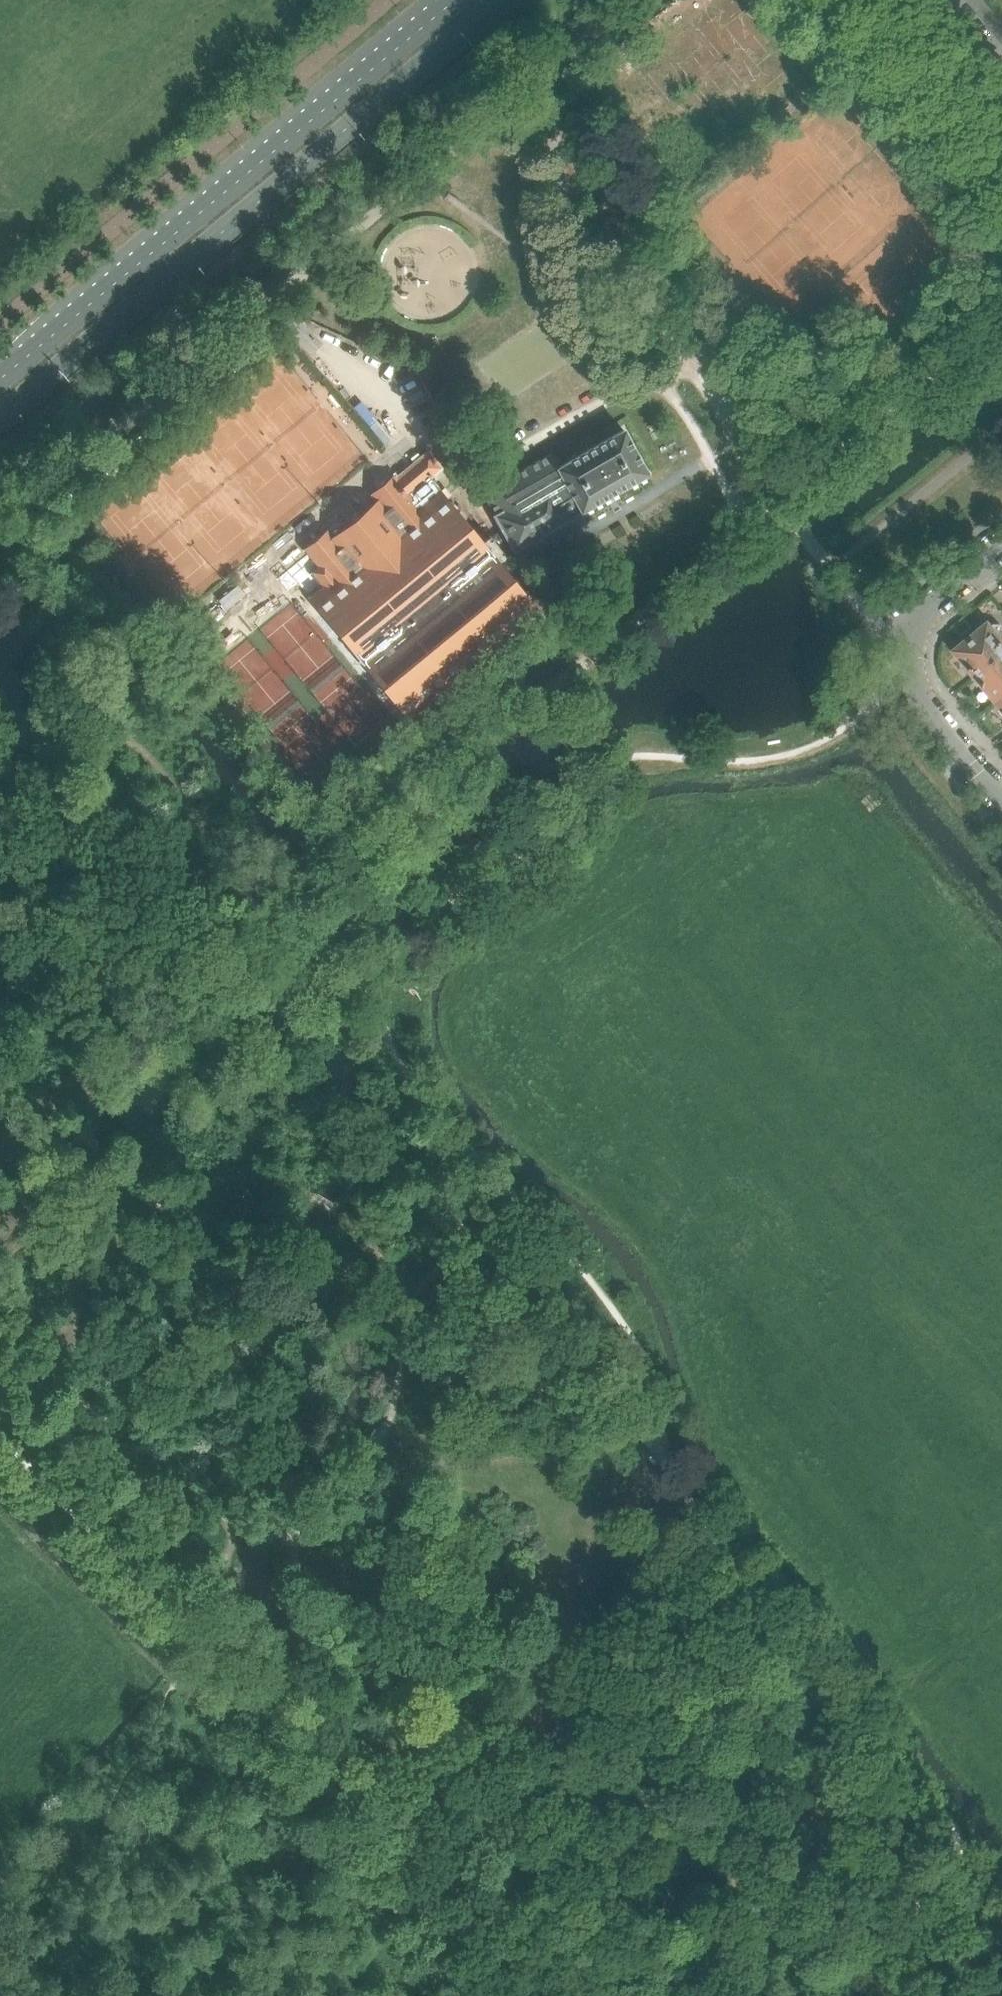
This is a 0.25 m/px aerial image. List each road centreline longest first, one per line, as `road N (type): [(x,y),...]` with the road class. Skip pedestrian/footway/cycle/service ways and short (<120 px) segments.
road 1 (track): [(0,1152),(600,664),(754,519)]
road 2 (primary): [(0,419),(501,0)]
road 3 (primary): [(453,0),(0,375)]
road 4 (residential): [(1001,801),(921,697),(911,661),(913,633),(929,608),(1001,544)]

